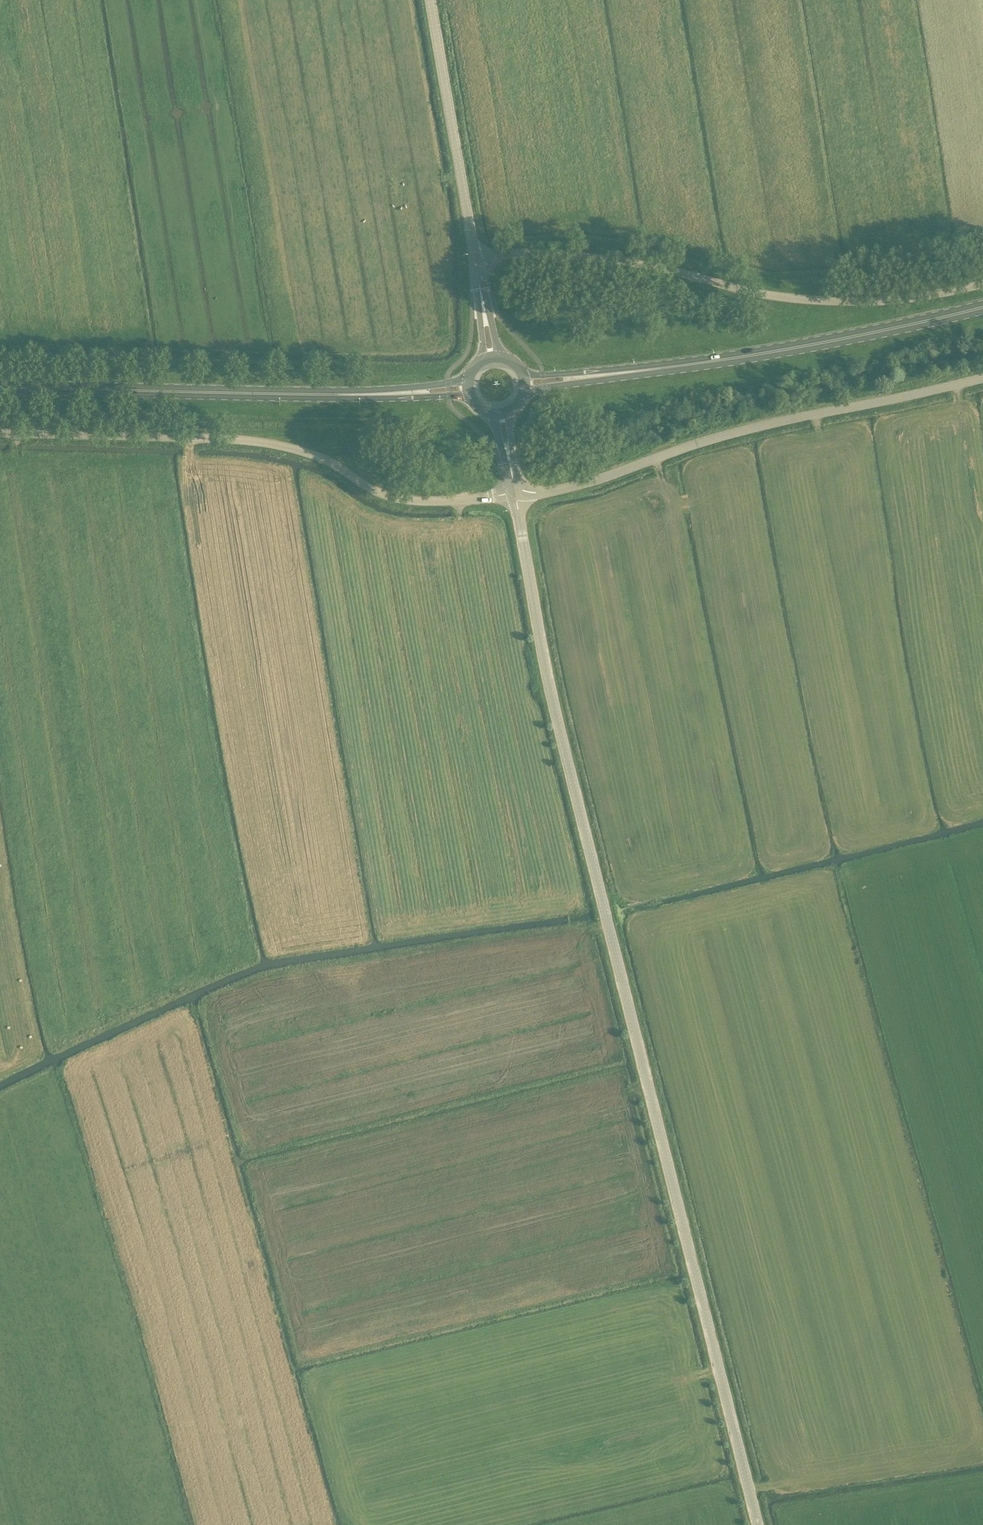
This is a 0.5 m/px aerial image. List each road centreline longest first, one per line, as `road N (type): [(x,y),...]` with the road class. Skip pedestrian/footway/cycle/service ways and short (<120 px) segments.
road 1 (tertiary): [(760,1524),(559,725),(520,490)]
road 2 (unclassified): [(0,433),(250,441),(321,459),(382,497),(437,504),(520,490)]
road 3 (unclassified): [(474,257),(602,259),(761,296),(825,301),(982,285)]
road 4 (unclassified): [(520,490),(545,493),(773,423),(982,380)]
road 5 (primary): [(387,393),(0,387)]
road 6 (primary): [(609,374),(832,342),(982,310)]
road 7 (unclassified): [(474,257),(430,0)]

